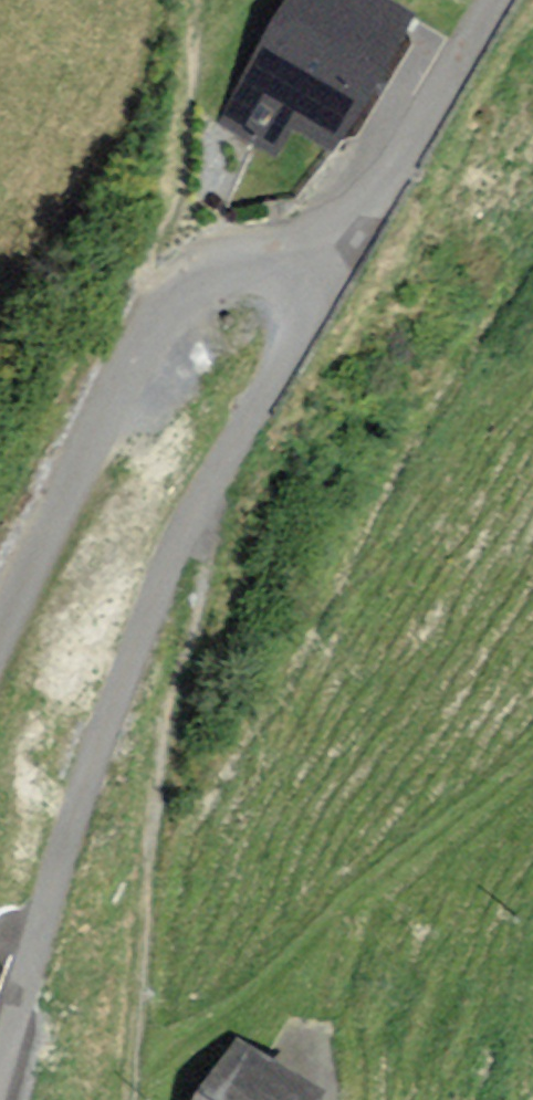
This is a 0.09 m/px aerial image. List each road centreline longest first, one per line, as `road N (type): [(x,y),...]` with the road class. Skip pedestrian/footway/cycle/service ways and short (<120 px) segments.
road 1 (residential): [(0,633),(149,324),(201,279),(261,263),(315,269),(372,197),(492,0)]
road 2 (track): [(0,1089),(68,837),(129,654),(204,502)]
road 3 (track): [(204,502),(209,559),(200,607),(172,673),(151,784),(126,1099)]
road 4 (track): [(191,0),(186,159),(170,303)]
road 5 (track): [(315,269),(296,340),(204,502)]

